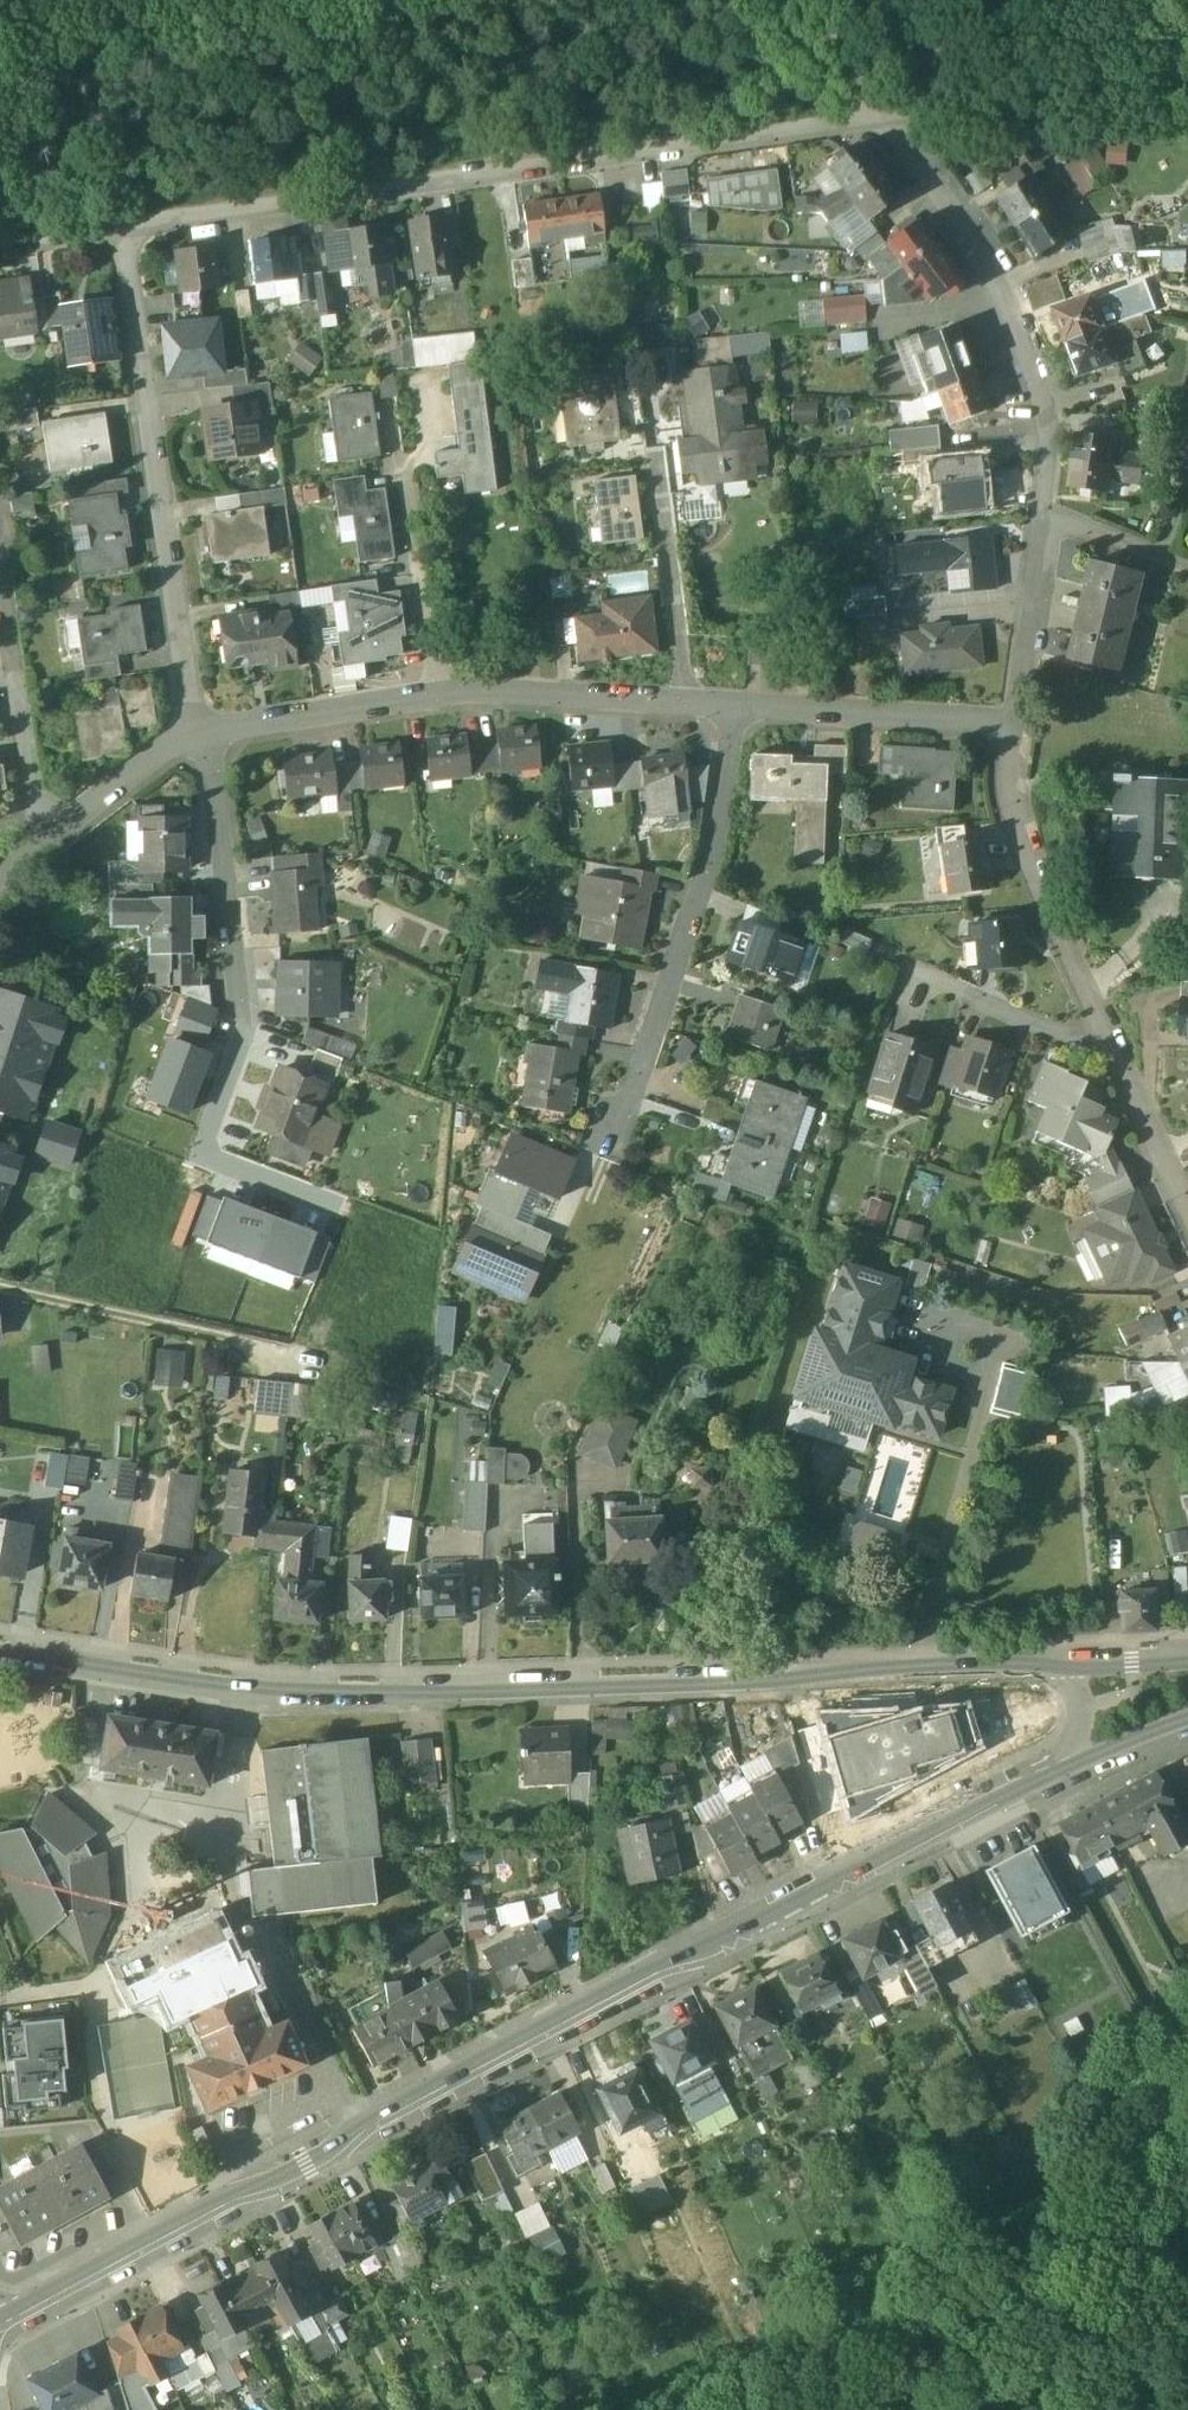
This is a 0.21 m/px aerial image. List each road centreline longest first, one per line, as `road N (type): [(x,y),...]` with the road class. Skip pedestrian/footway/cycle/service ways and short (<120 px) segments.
road 1 (residential): [(891,131),(117,231),(201,744)]
road 2 (tertiary): [(0,2318),(222,2196),(306,2165),(362,2121),(919,1833),(1065,1768)]
road 3 (tertiary): [(1054,1672),(385,1697),(237,1692),(0,1656)]
road 4 (residential): [(201,744),(217,776),(242,1022),(203,1154),(334,1205)]
road 5 (residential): [(728,712),(436,703),(201,744)]
road 6 (residential): [(1042,525),(1044,414),(1008,312),(891,131)]
road 7 (residential): [(728,712),(718,811),(616,1130)]
road 8 (residential): [(1104,1032),(1006,792),(1015,728)]
road 9 (residential): [(891,131),(1187,123)]
road 10 (residential): [(1015,728),(728,712)]
road 11 (residential): [(201,744),(154,761),(53,828),(0,877)]
road 12 (residential): [(885,953),(1075,1038),(1104,1032)]
road 13 (residential): [(1015,728),(1042,525)]
road 14 (residential): [(1187,1217),(1104,1032)]
road 15 (residential): [(1187,572),(1042,525)]
road 16 (track): [(891,131),(828,0)]
road 17 (tertiary): [(1187,1663),(1054,1672)]
road 18 (tertiary): [(1065,1768),(1187,1721)]

